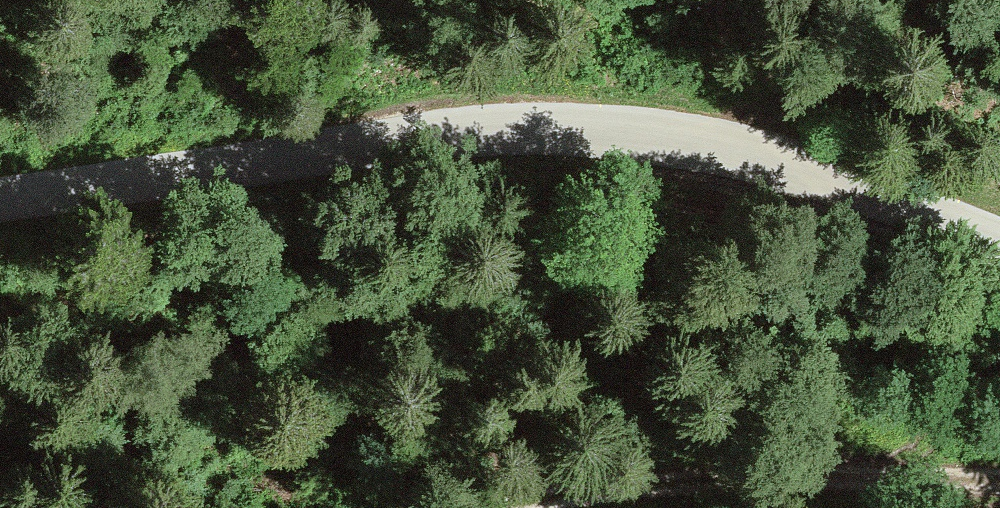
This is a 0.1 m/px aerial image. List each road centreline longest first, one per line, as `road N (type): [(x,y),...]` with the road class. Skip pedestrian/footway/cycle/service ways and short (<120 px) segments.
road 1 (track): [(0,505),(791,340),(999,249)]
road 2 (unclassified): [(999,245),(759,171),(622,142),(492,143),(0,211)]

